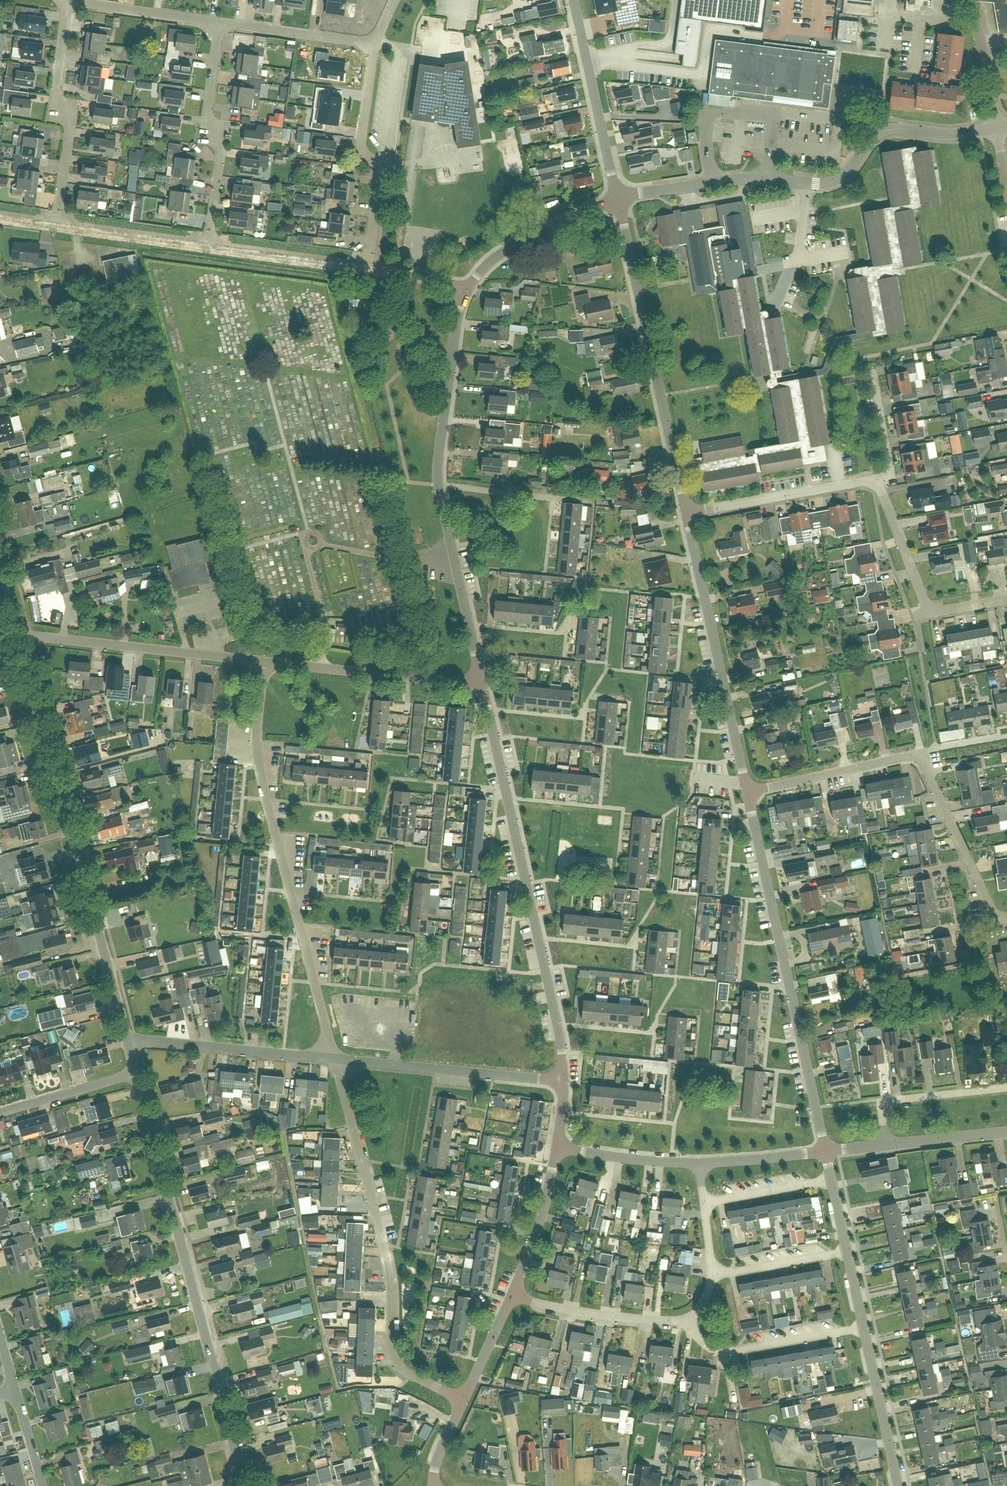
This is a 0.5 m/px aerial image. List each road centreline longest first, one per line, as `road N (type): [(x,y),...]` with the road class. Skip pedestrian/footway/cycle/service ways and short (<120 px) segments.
road 1 (unclassified): [(244,1485),(135,1073)]
road 2 (unclassified): [(127,1041),(21,635)]
road 3 (residential): [(335,1058),(260,778),(264,662)]
road 4 (residential): [(562,1081),(558,1025),(481,685)]
road 5 (residential): [(617,197),(767,178),(823,185),(842,178),(885,131),(995,128)]
road 6 (residential): [(464,1403),(395,1357),(382,1233),(335,1058)]
road 7 (unclassified): [(825,1150),(747,790)]
road 8 (unclassified): [(684,512),(617,197)]
road 9 (unclassified): [(747,790),(684,512)]
road 10 (residential): [(264,662),(21,635)]
road 11 (residential): [(367,270),(381,164),(361,149),(373,43)]
road 12 (residential): [(206,248),(221,154),(206,113),(219,23)]
road 13 (residential): [(54,227),(69,129),(55,92),(67,2)]
road 14 (residential): [(562,1081),(335,1058)]
road 15 (residential): [(481,685),(264,662)]
road 16 (residential): [(1006,598),(932,609),(877,480)]
road 17 (residential): [(335,1058),(127,1041)]
road 18 (residential): [(481,685),(438,486)]
road 19 (unclassified): [(617,197),(573,0)]
road 20 (residential): [(438,486),(465,292)]
road 21 (residential): [(684,512),(877,480)]
road 22 (residential): [(865,1327),(725,1353),(709,1348),(688,1320)]
road 23 (residential): [(919,755),(987,904),(1006,916)]
road 24 (residential): [(465,292),(495,257),(617,197)]
road 25 (residential): [(513,1295),(614,1317),(688,1320)]
road 26 (residential): [(747,790),(919,755)]
road 27 (residential): [(885,1144),(881,1101),(1006,1087)]
road 28 (residential): [(367,270),(206,248)]
road 29 (unclassified): [(898,1485),(865,1327)]
road 30 (residential): [(373,43),(219,23)]
road 31 (residential): [(513,1295),(557,1147)]
road 32 (residential): [(219,23),(67,2)]
road 33 (residential): [(206,248),(54,227)]
road 34 (unclassified): [(557,1147),(700,1164)]
road 35 (residential): [(995,128),(977,31),(957,18),(958,0)]
road 36 (residential): [(0,1112),(135,1073)]
road 37 (residential): [(712,1274),(848,1250)]
road 38 (residential): [(704,1204),(832,1179)]
road 39 (unclassified): [(700,1164),(825,1150)]
road 40 (unclassified): [(885,1144),(1006,1130)]

